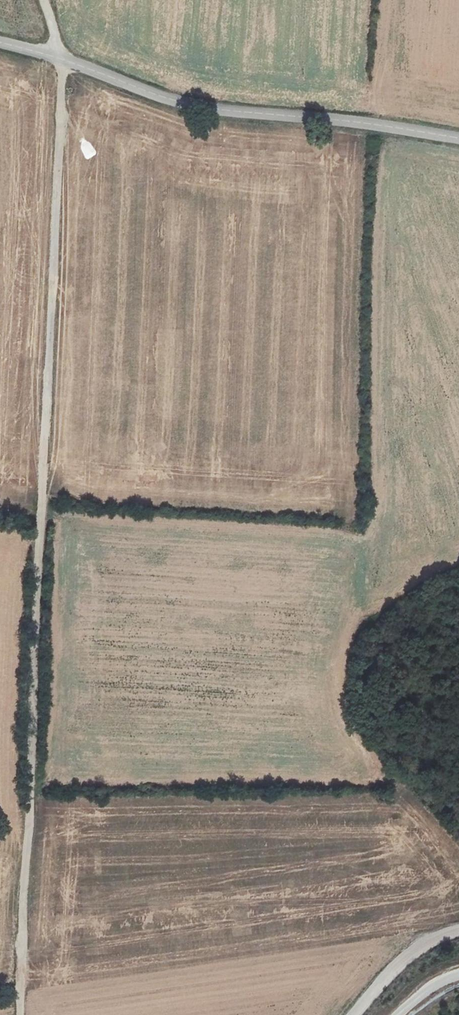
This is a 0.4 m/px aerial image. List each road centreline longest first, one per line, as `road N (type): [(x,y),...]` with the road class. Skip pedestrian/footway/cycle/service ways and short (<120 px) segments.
road 1 (track): [(63,56),(20,1014)]
road 2 (unclassified): [(0,40),(200,106),(358,119),(458,139)]
road 3 (unclassified): [(358,1014),(420,949),(458,934)]

